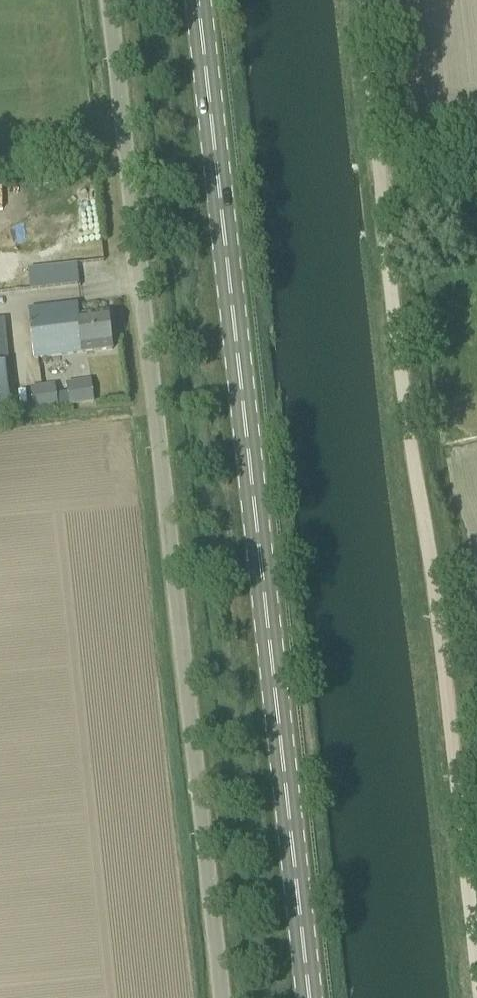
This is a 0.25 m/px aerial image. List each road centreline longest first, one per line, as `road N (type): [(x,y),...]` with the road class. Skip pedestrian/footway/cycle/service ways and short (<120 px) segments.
road 1 (primary): [(311,997),(200,0)]
road 2 (unclassified): [(221,997),(110,0)]
road 3 (track): [(476,970),(367,0)]

